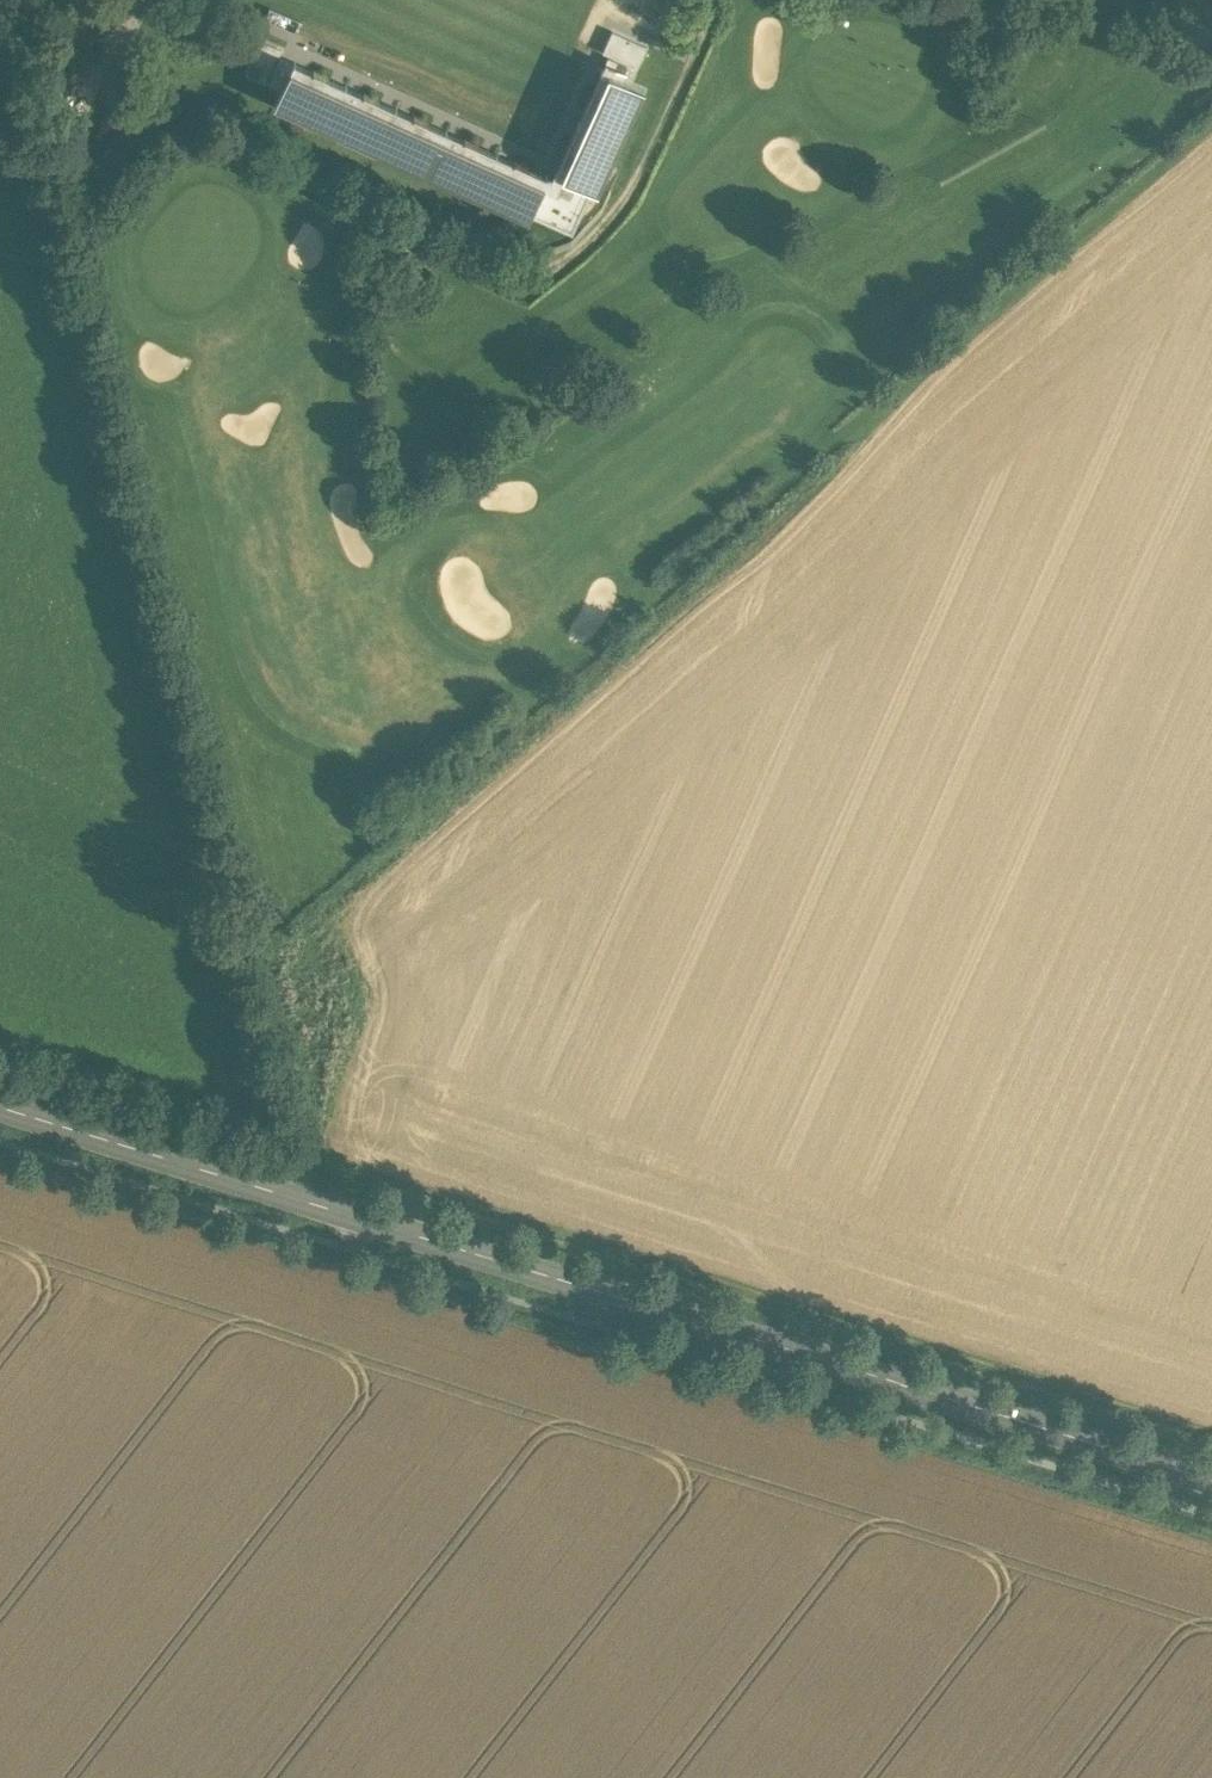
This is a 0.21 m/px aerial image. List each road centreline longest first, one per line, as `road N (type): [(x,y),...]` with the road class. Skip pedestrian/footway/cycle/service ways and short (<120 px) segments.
road 1 (tertiary): [(0,1108),(1211,1477)]
road 2 (track): [(143,0),(101,94),(547,312),(618,253),(738,0)]
road 3 (track): [(1211,154),(863,452)]

